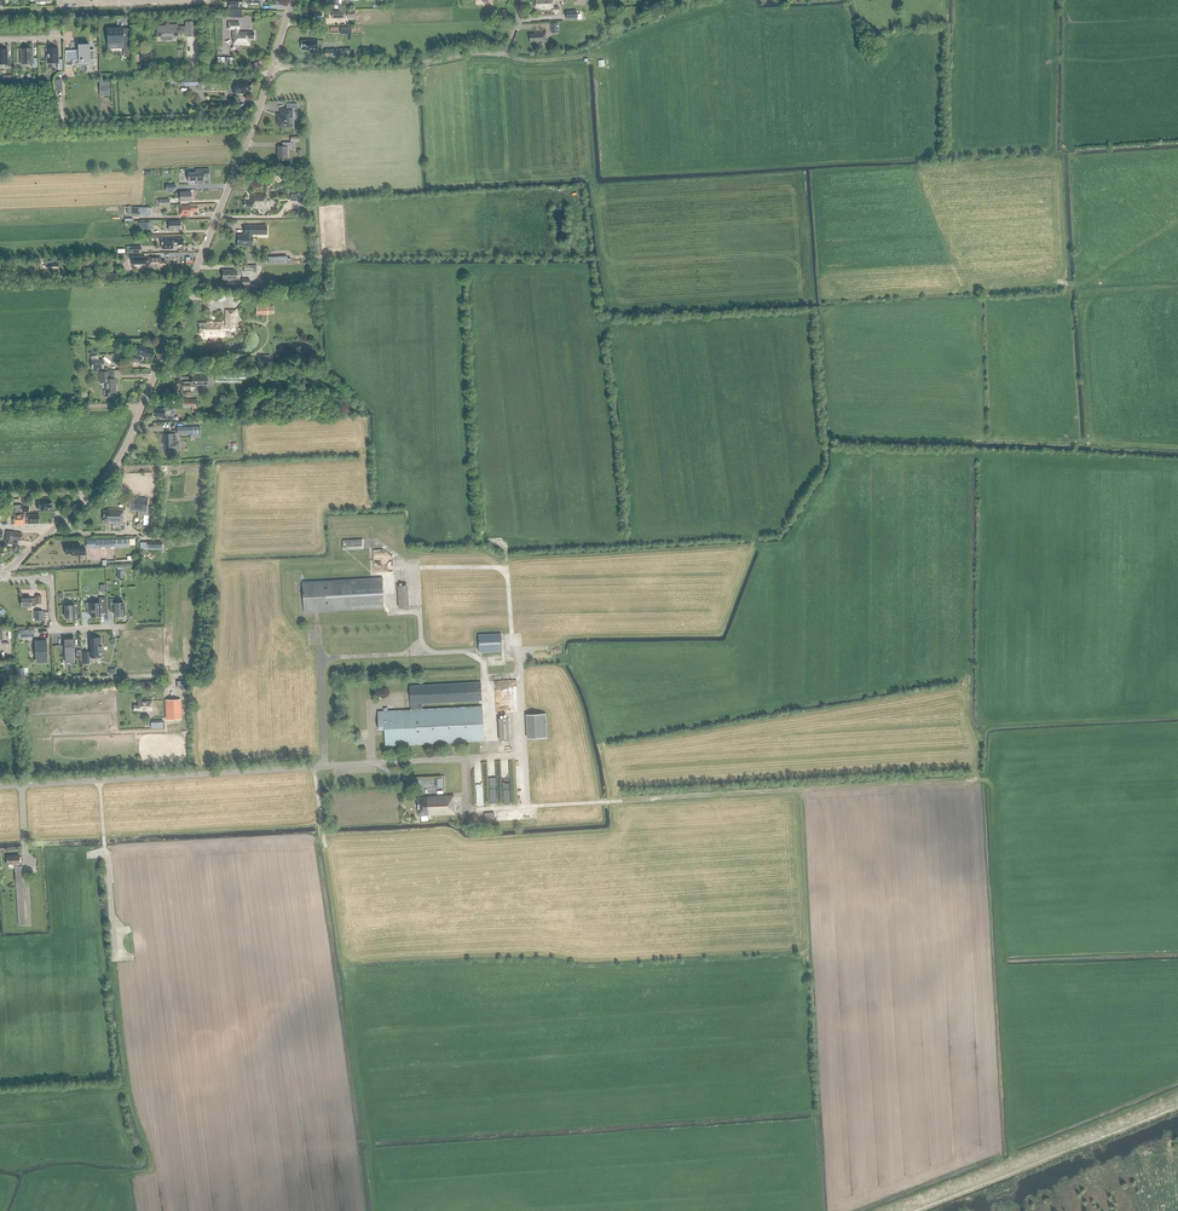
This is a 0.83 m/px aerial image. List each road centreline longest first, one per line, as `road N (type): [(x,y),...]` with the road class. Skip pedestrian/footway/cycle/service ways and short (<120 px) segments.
road 1 (track): [(326,849),(314,769),(524,756),(506,548)]
road 2 (tertiary): [(140,411),(274,66)]
road 3 (unclassified): [(274,66),(506,53),(517,0)]
road 4 (unclassified): [(268,771),(0,786)]
road 5 (track): [(622,800),(470,809),(464,758)]
road 6 (residential): [(182,676),(0,685)]
road 7 (residential): [(3,573),(50,582),(58,628),(123,627)]
road 8 (residential): [(205,0),(62,0)]
road 9 (unclassified): [(0,408),(140,411)]

